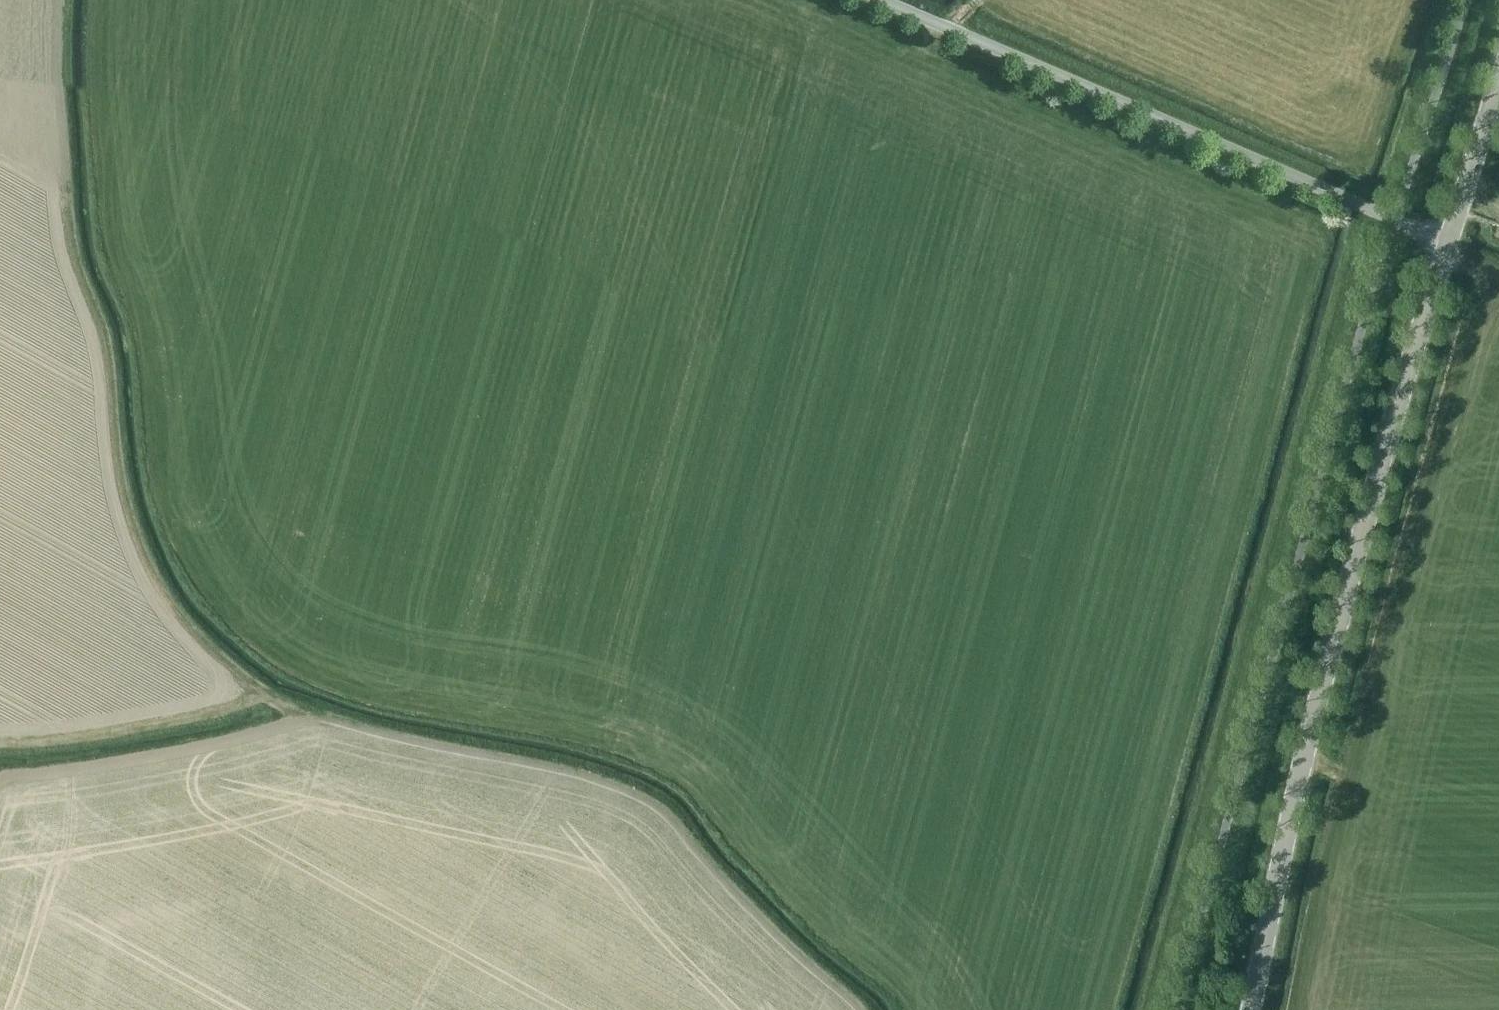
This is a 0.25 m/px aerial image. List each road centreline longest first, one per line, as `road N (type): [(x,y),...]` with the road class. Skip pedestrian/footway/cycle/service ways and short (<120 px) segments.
road 1 (tertiary): [(1248,1009),(1299,758),(1448,242)]
road 2 (unclassified): [(1448,242),(883,0)]
road 3 (tertiary): [(1448,242),(1498,78)]

